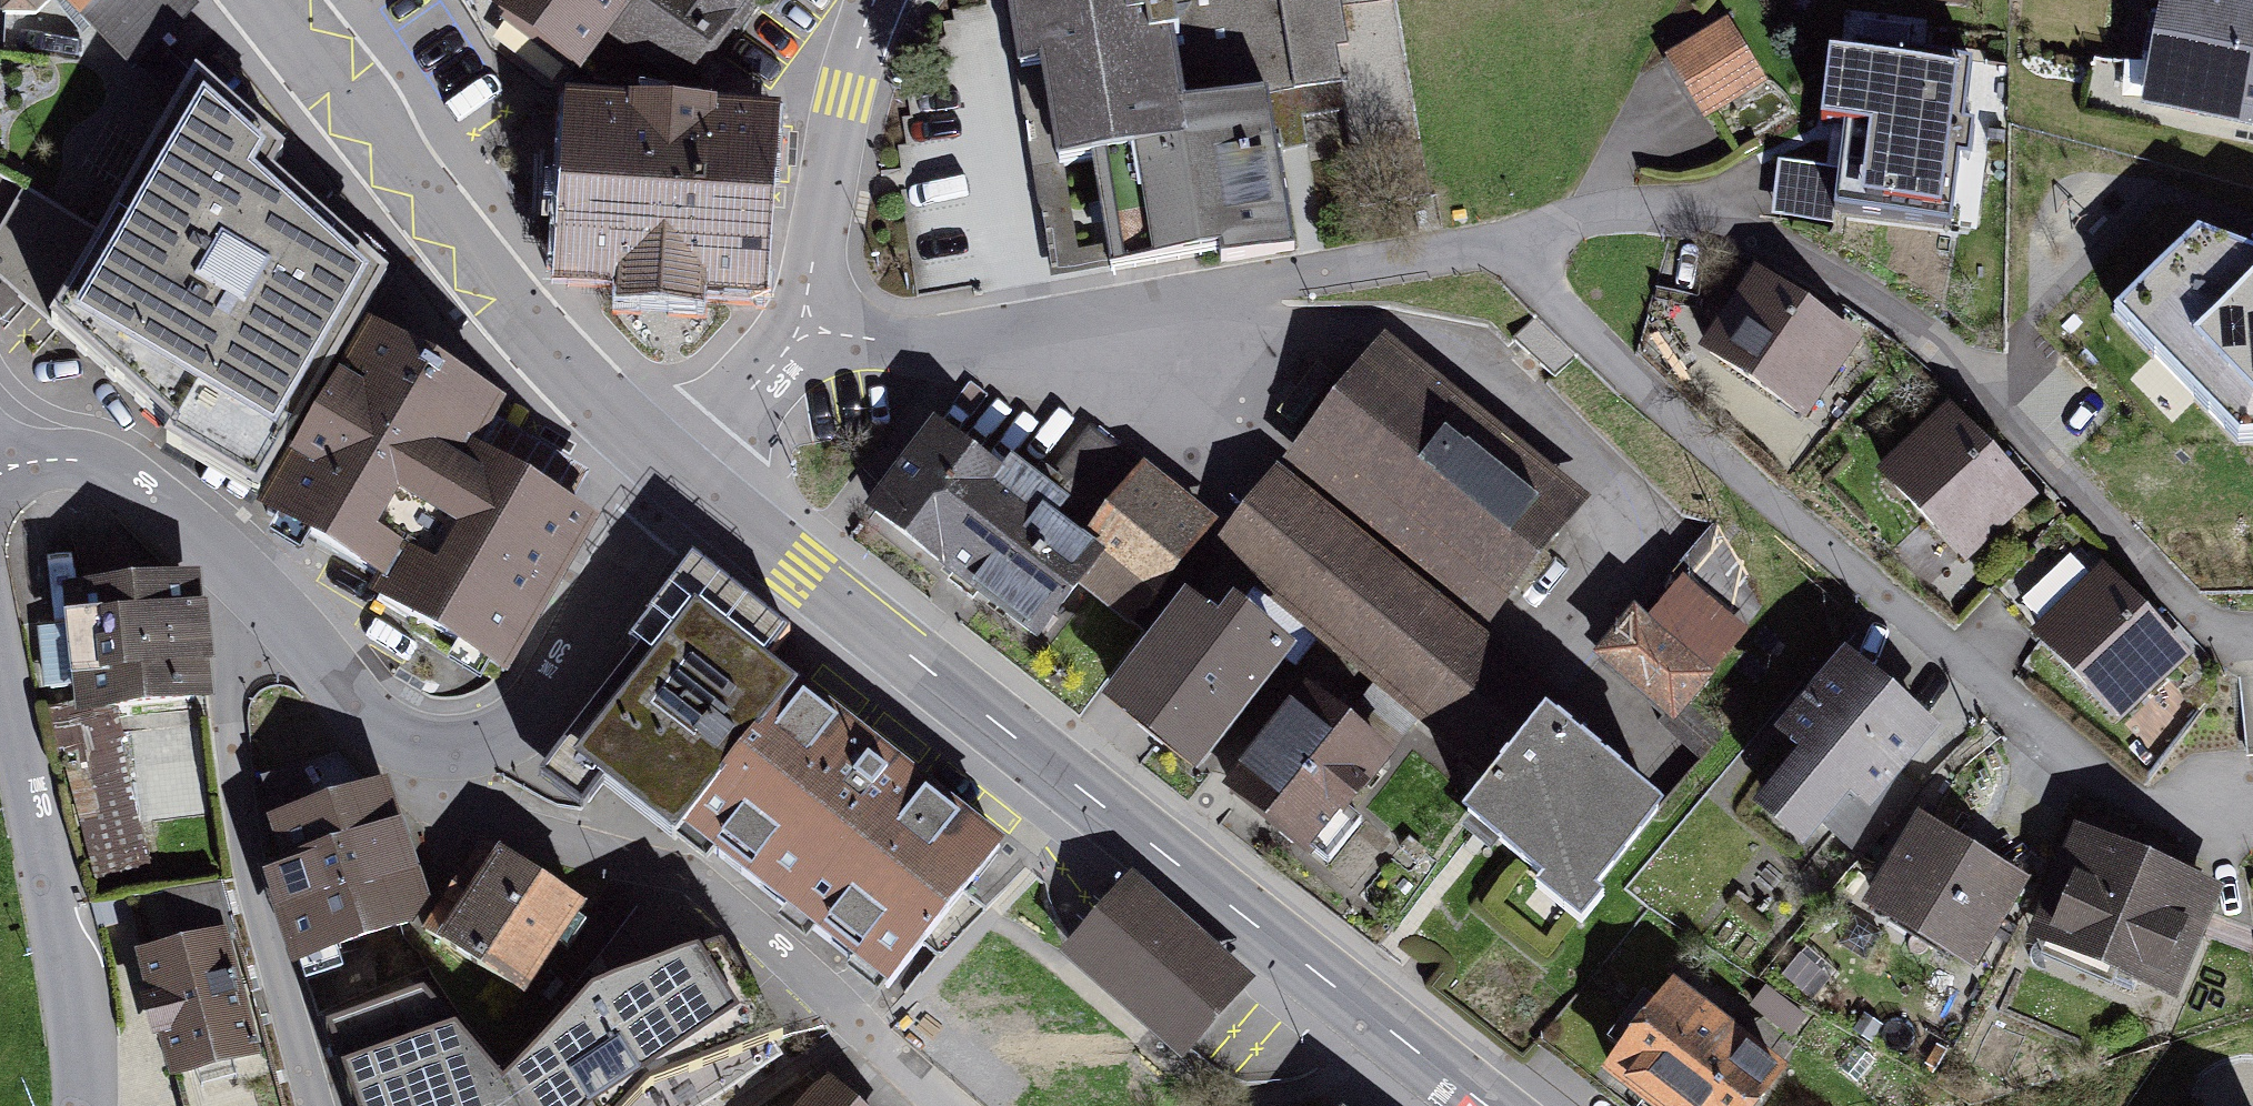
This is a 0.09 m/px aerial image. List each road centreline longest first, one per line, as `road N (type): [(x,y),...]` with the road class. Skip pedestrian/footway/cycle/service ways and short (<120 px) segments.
road 1 (tertiary): [(1491,1105),(823,593),(684,475)]
road 2 (residential): [(1505,246),(2113,825),(2239,823)]
road 3 (residential): [(1505,246),(1594,215),(1695,215),(1793,251),(1927,330),(2210,625),(2252,636)]
road 4 (residential): [(807,321),(895,341),(963,346),(1291,278),(1505,246)]
road 5 (residential): [(954,1105),(676,871),(438,805),(397,739)]
road 6 (tertiary): [(684,475),(459,255),(267,0)]
road 7 (residential): [(317,1105),(271,959),(236,773),(230,662),(269,601)]
road 8 (unclassified): [(0,636),(68,974),(81,1105)]
road 9 (residential): [(684,475),(534,705),(473,747),(397,739)]
road 10 (residential): [(807,321),(843,106),(879,0)]
road 11 (residential): [(269,601),(194,529),(84,458),(0,464)]
road 12 (residential): [(684,475),(807,321)]
road 13 (residential): [(397,739),(269,601)]

